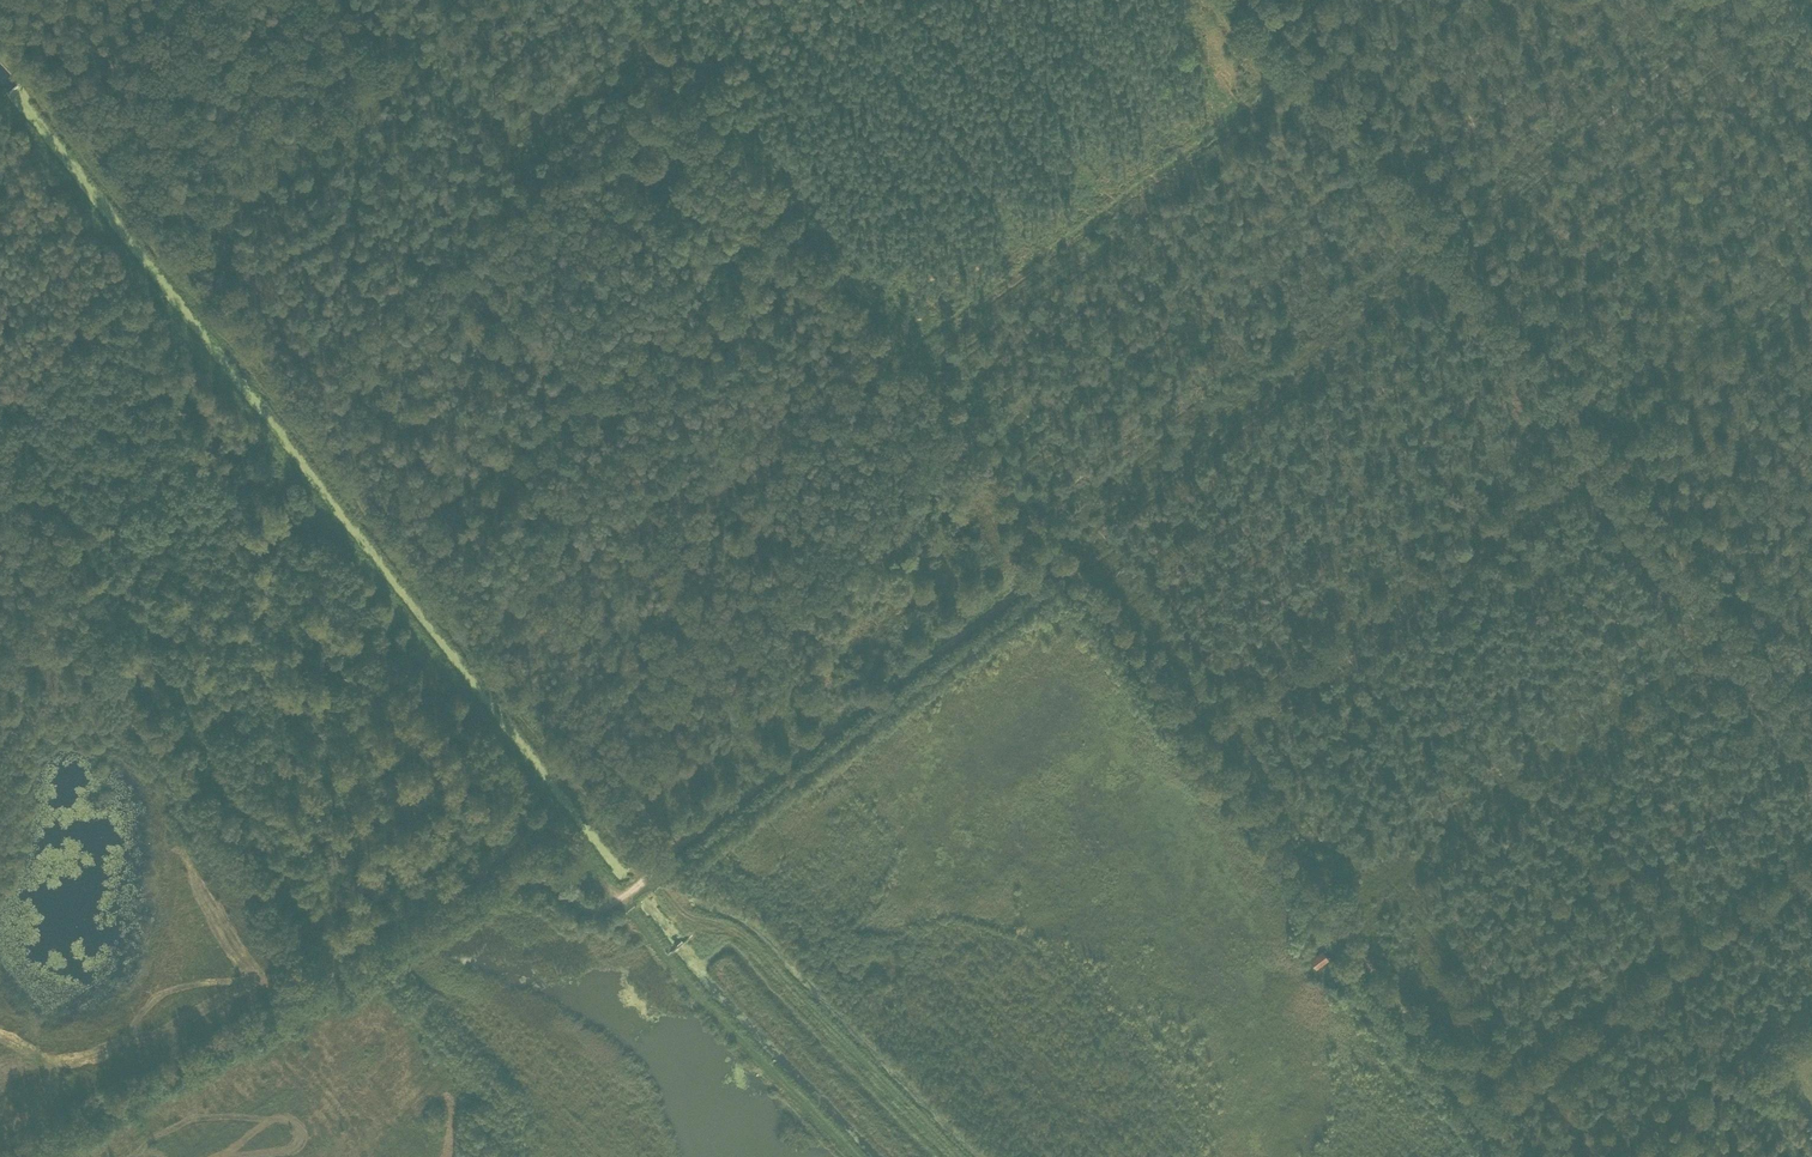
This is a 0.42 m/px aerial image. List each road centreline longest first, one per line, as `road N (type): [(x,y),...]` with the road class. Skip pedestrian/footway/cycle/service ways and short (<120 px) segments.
road 1 (track): [(1058,559),(620,902),(579,903),(539,873),(505,875),(14,1156)]
road 2 (track): [(0,97),(620,902)]
road 3 (track): [(1512,1156),(1058,559)]

